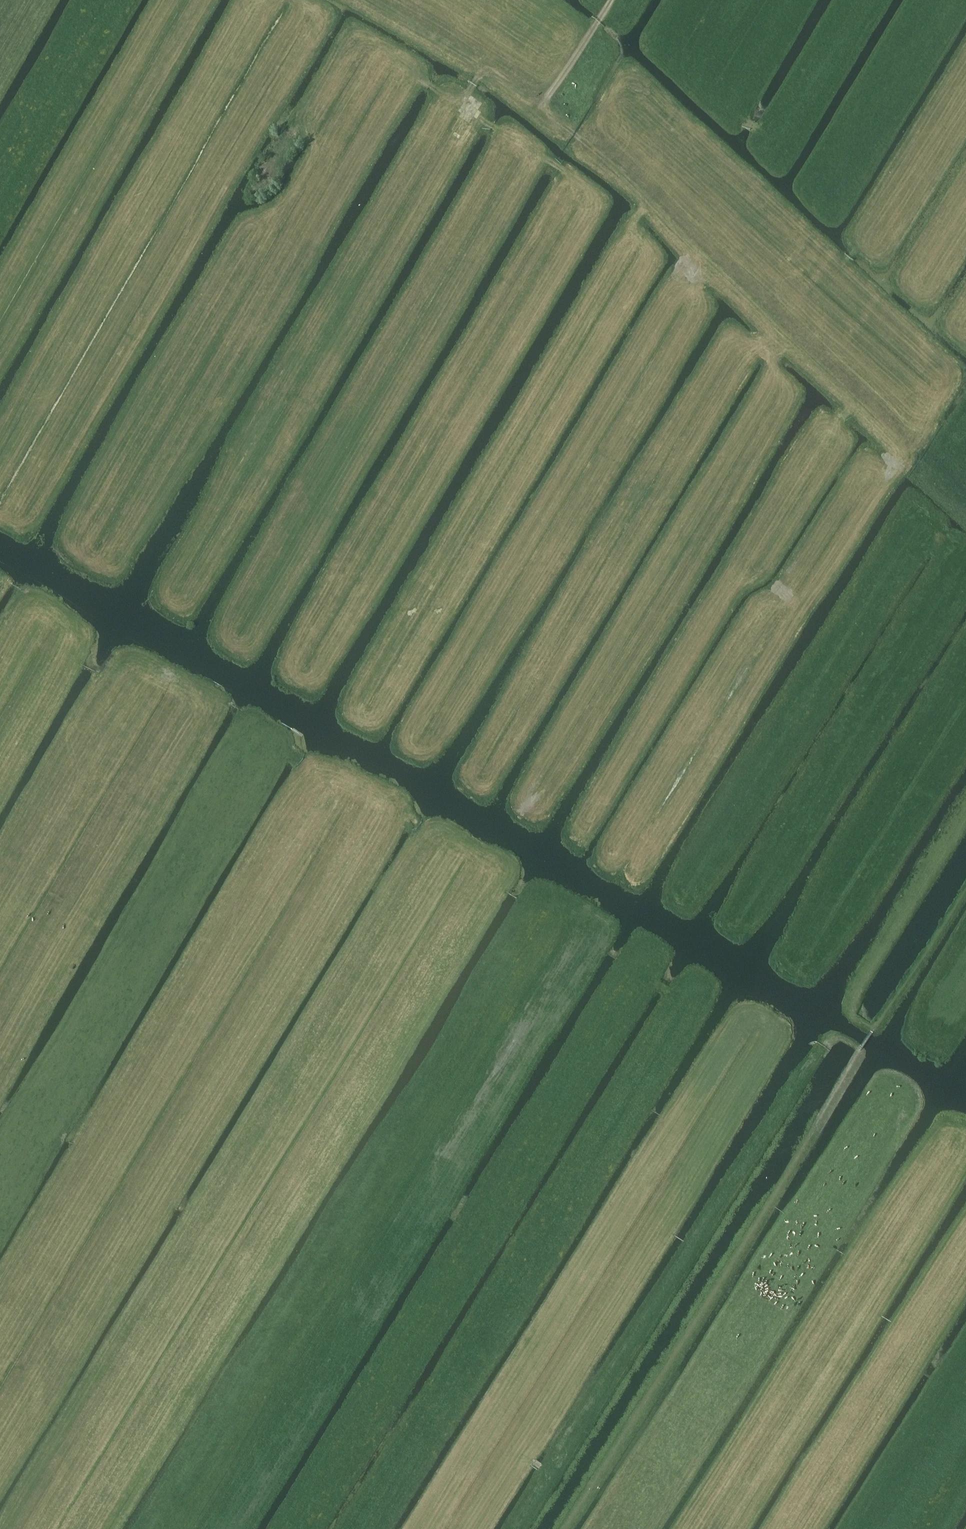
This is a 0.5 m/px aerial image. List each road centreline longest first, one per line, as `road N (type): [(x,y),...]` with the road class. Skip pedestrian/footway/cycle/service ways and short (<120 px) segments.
road 1 (track): [(965,505),(552,115),(367,0)]
road 2 (track): [(615,0),(541,108)]

